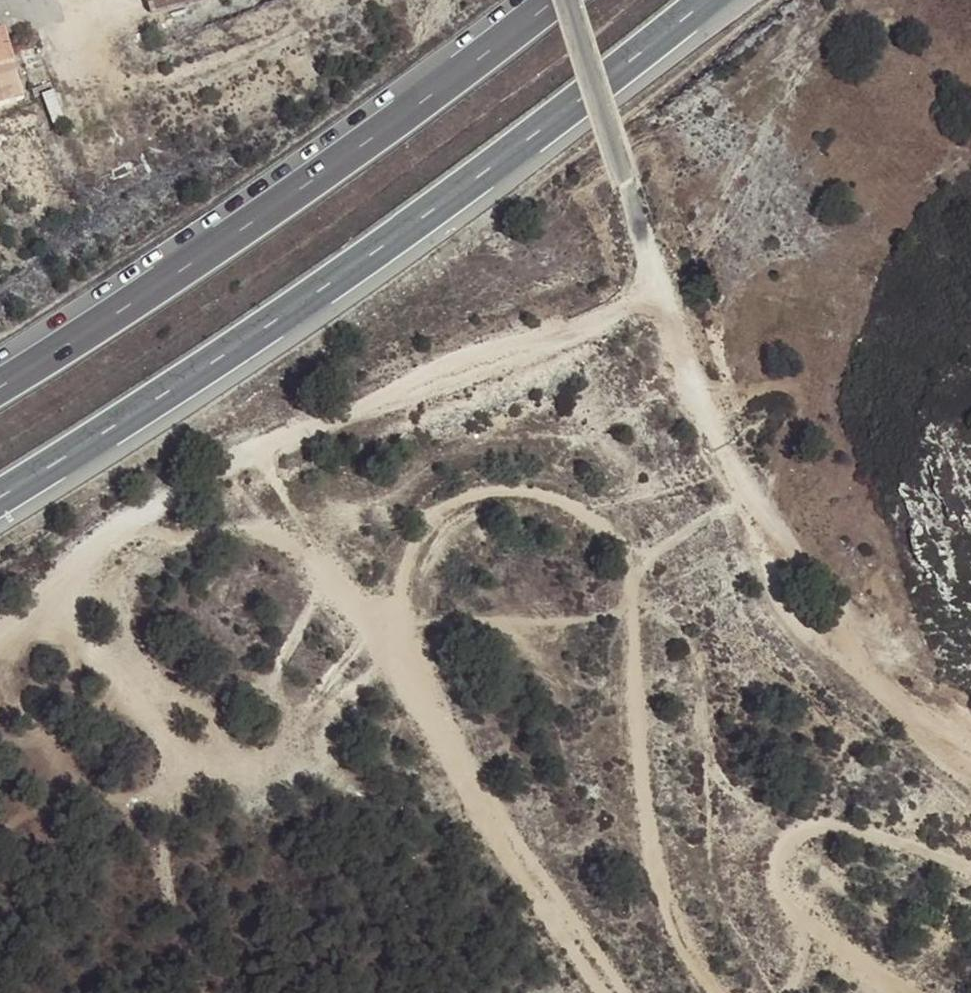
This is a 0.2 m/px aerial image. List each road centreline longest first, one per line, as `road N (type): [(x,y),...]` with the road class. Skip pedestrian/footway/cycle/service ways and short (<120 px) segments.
road 1 (track): [(630,992),(410,663),(415,547),(477,486),(559,498),(634,566),(634,733),(664,878),(698,976),(722,992)]
road 2 (track): [(572,0),(631,189),(654,297),(734,473),(834,588),(900,703),(970,743)]
road 3 (motorway): [(0,487),(387,237),(699,0)]
road 4 (track): [(0,643),(126,528),(251,454),(654,297)]
road 5 (motorway): [(563,0),(353,163),(0,387)]
road 6 (track): [(410,663),(251,454)]
road 7 (track): [(811,833),(892,837),(970,872)]
road 8 (track): [(779,992),(796,984),(806,949),(784,864)]
road 9 (track): [(634,566),(748,490)]
road 10 (track): [(798,911),(897,992)]

